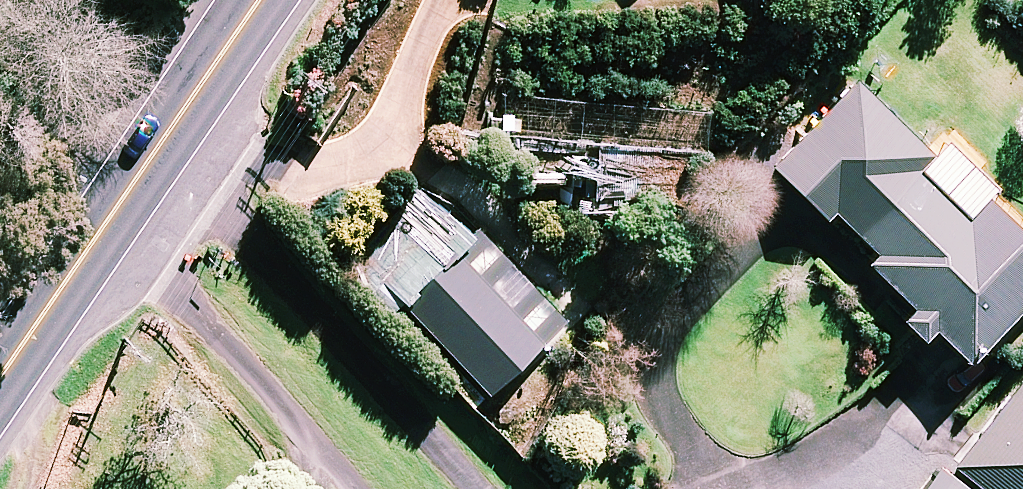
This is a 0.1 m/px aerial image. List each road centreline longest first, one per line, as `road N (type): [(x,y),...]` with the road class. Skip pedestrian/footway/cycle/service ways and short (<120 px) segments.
road 1 (residential): [(480,488),(450,436),(169,130)]
road 2 (residential): [(122,211),(353,488)]
road 3 (secondary): [(122,211),(0,384)]
road 4 (secondary): [(261,0),(169,130)]

